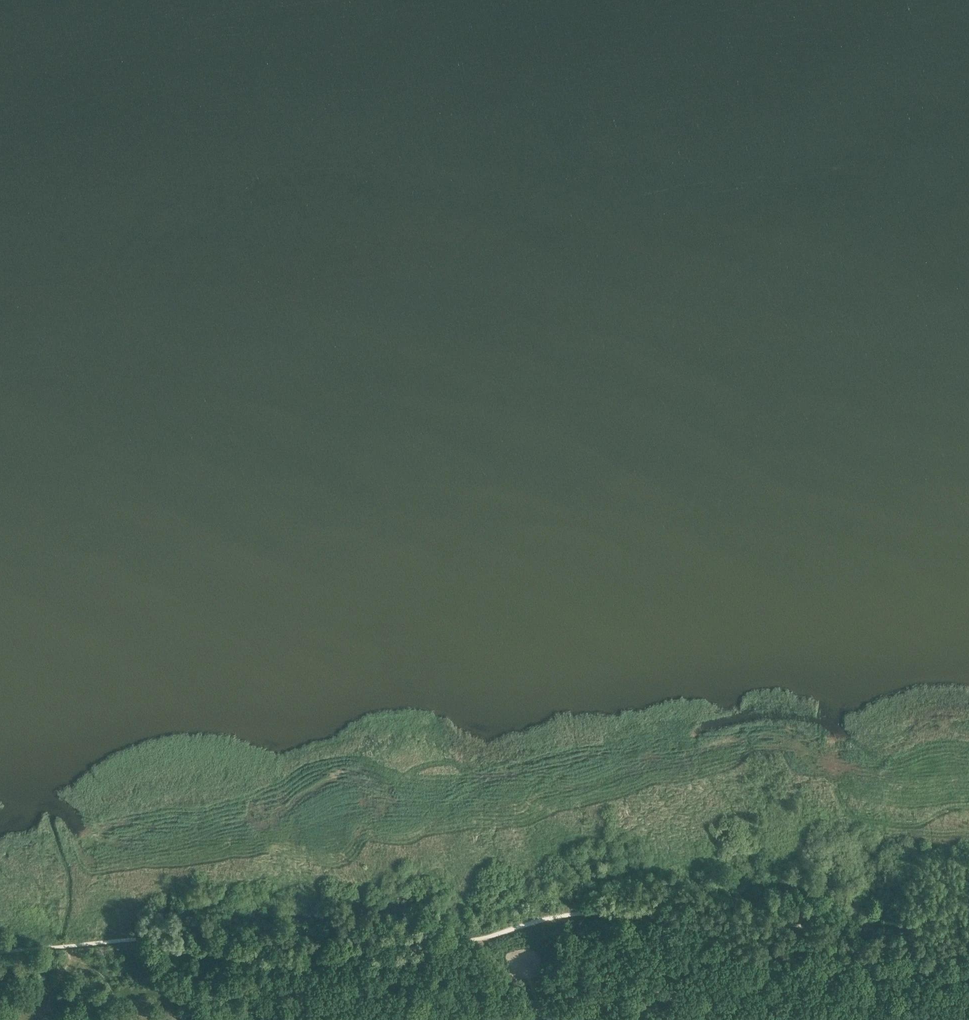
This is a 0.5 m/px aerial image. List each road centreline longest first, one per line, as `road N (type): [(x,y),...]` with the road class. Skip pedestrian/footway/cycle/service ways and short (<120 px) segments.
road 1 (track): [(540,1013),(697,994),(744,1004),(768,1019)]

